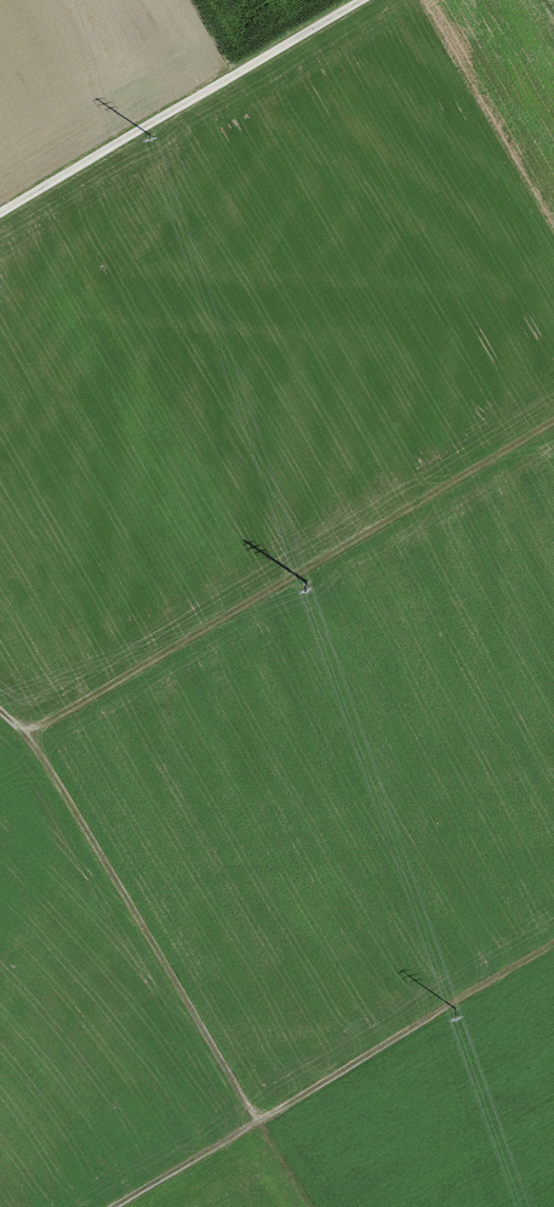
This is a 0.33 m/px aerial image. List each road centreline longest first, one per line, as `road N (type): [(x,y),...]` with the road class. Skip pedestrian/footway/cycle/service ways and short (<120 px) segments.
road 1 (track): [(553,420),(27,732),(0,709)]
road 2 (track): [(112,1206),(553,945)]
road 3 (track): [(27,732),(258,1122)]
road 4 (track): [(360,0),(0,216)]

